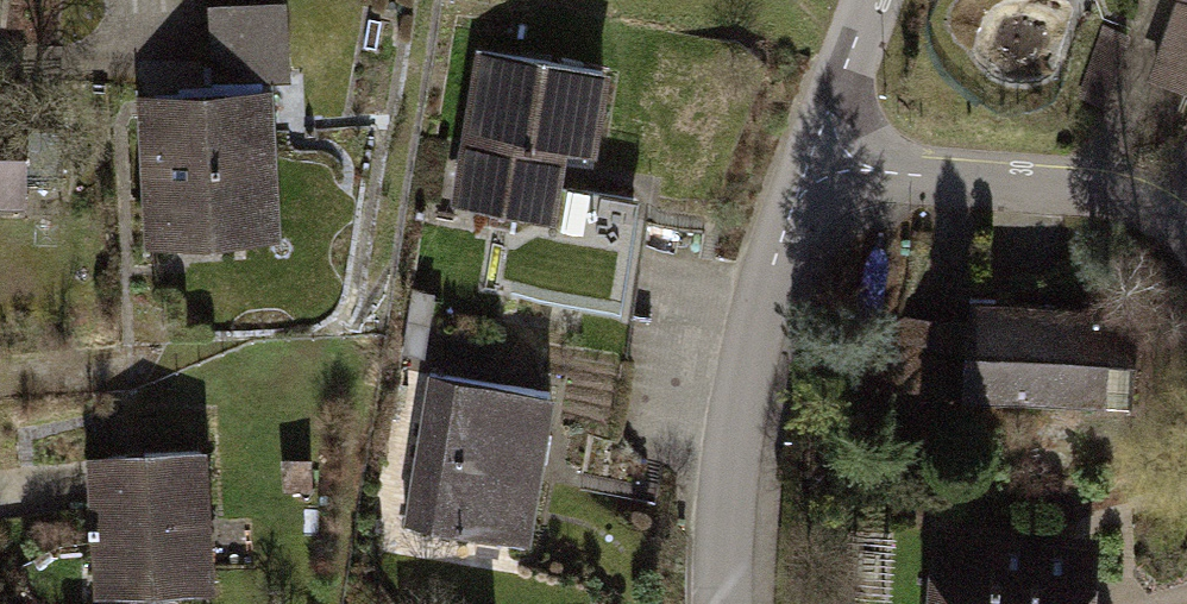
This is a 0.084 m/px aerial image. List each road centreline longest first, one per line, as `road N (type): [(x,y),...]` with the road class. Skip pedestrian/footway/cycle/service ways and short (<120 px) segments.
road 1 (residential): [(724,603),(727,498),(744,399),(775,257),(816,146)]
road 2 (residential): [(1186,247),(1153,207),(1061,179),(872,170),(816,146)]
road 3 (residential): [(816,146),(873,0)]

